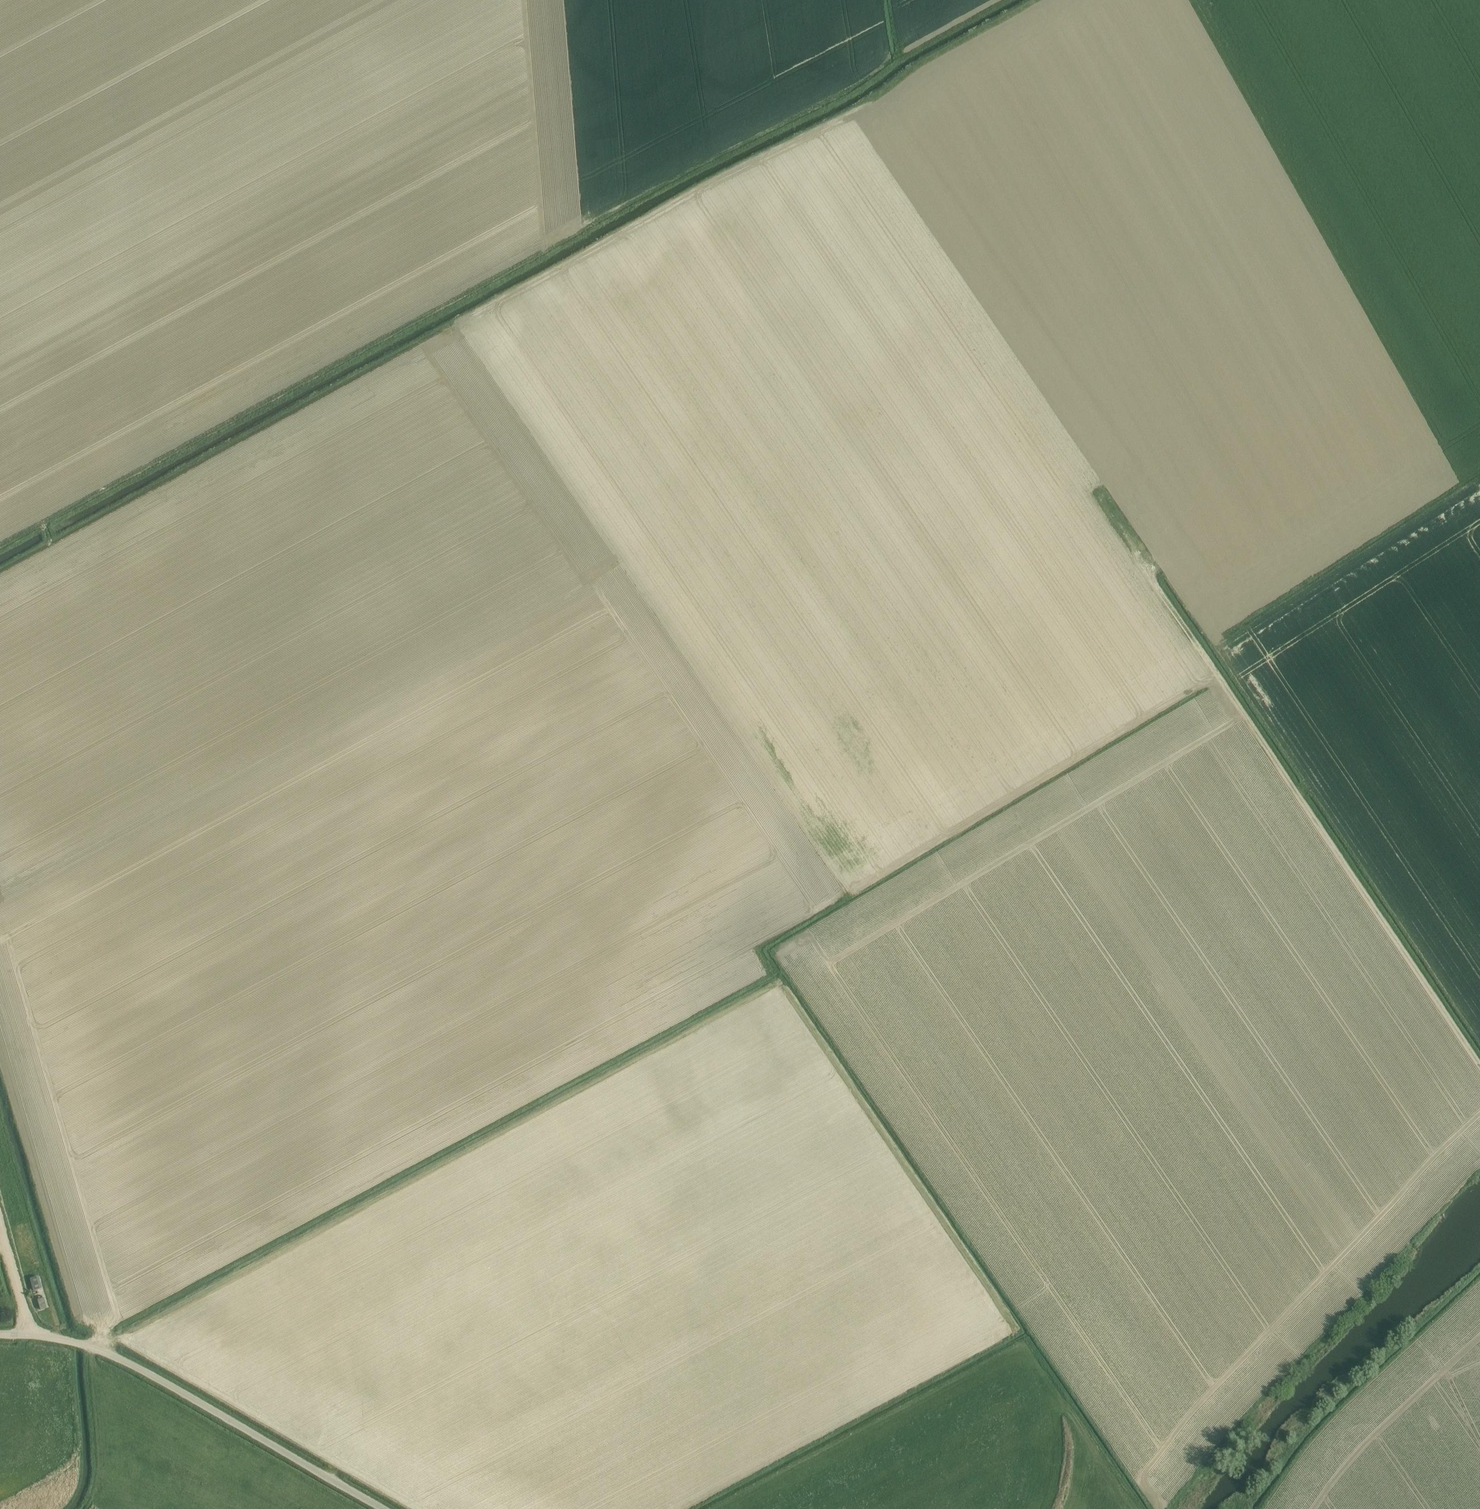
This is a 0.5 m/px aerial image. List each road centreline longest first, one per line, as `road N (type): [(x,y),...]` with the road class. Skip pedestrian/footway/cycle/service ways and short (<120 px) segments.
road 1 (unclassified): [(384,1508),(122,1359),(0,1334)]

